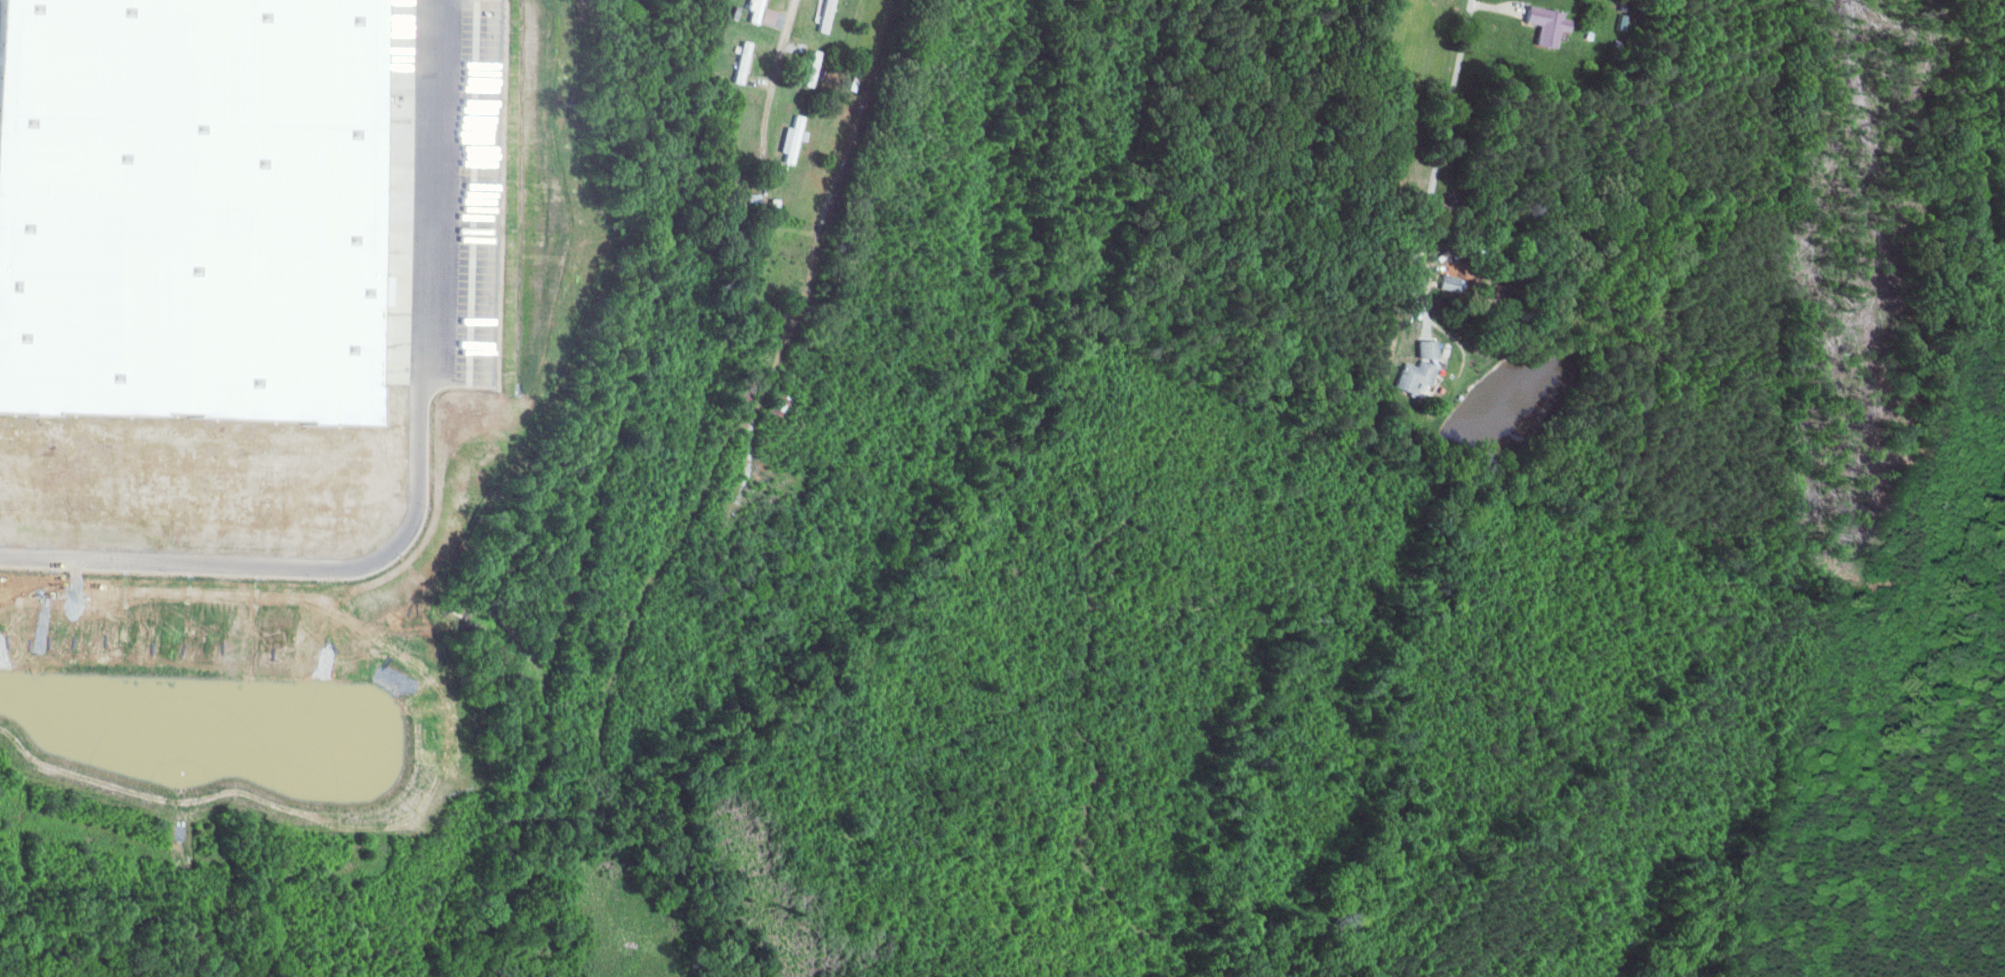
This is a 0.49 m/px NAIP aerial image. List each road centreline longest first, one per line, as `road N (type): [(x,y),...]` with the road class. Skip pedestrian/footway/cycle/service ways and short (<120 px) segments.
road 1 (residential): [(794,0),(765,133)]

